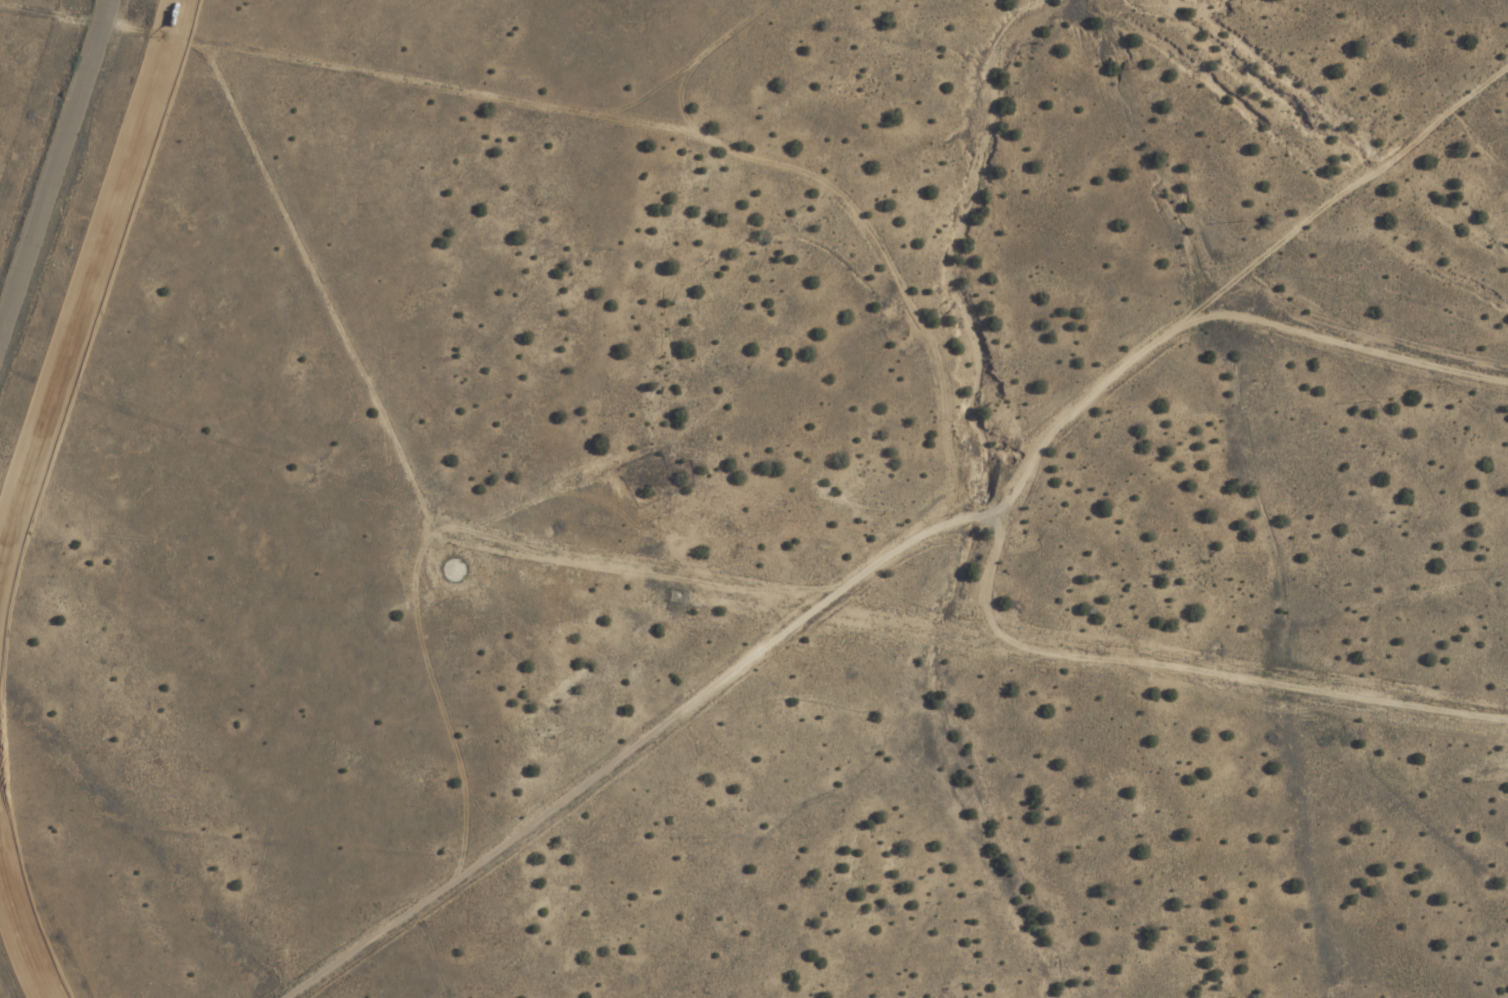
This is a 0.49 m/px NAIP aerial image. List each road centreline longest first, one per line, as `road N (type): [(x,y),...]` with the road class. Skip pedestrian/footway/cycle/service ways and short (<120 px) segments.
road 1 (tertiary): [(0,352),(109,0)]

